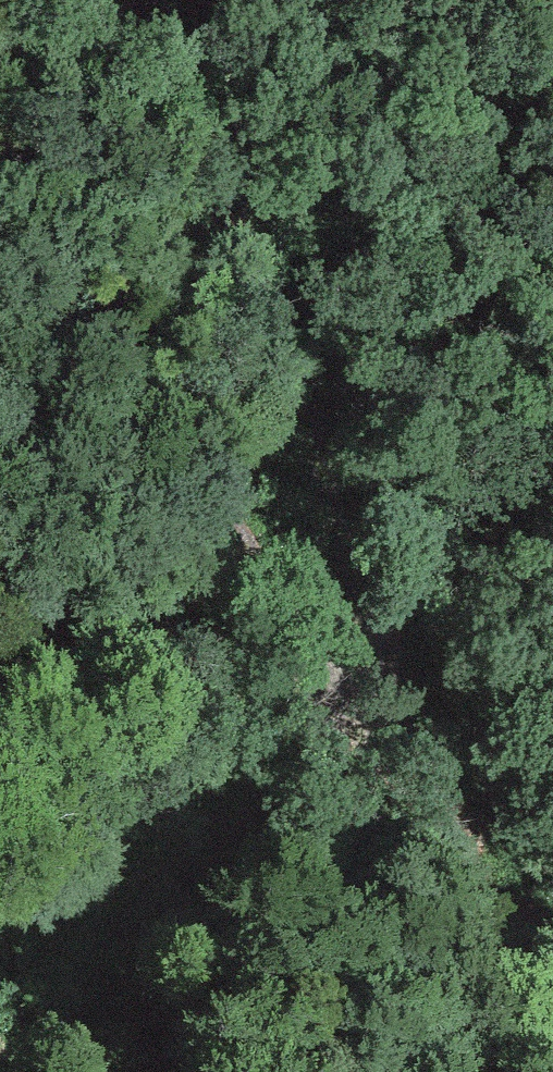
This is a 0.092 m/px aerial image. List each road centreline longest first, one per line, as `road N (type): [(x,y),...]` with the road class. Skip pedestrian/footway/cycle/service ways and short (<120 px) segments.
road 1 (track): [(0,228),(112,337),(348,700),(379,702),(387,672),(380,630),(159,0)]
road 2 (track): [(379,702),(512,889),(552,920)]

